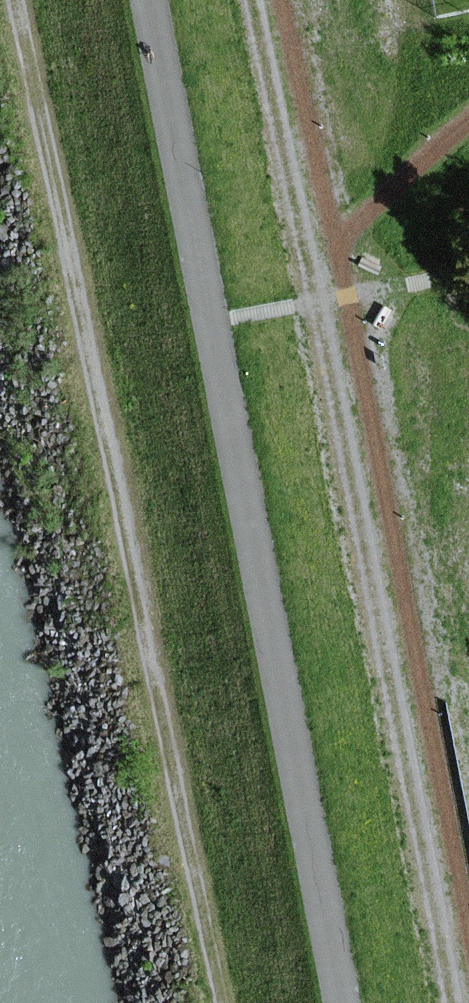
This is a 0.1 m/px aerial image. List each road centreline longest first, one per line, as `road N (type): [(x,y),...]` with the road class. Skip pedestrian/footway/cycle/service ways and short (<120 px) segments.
road 1 (track): [(12,0),(101,402),(212,1002)]
road 2 (track): [(255,0),(454,1002)]

